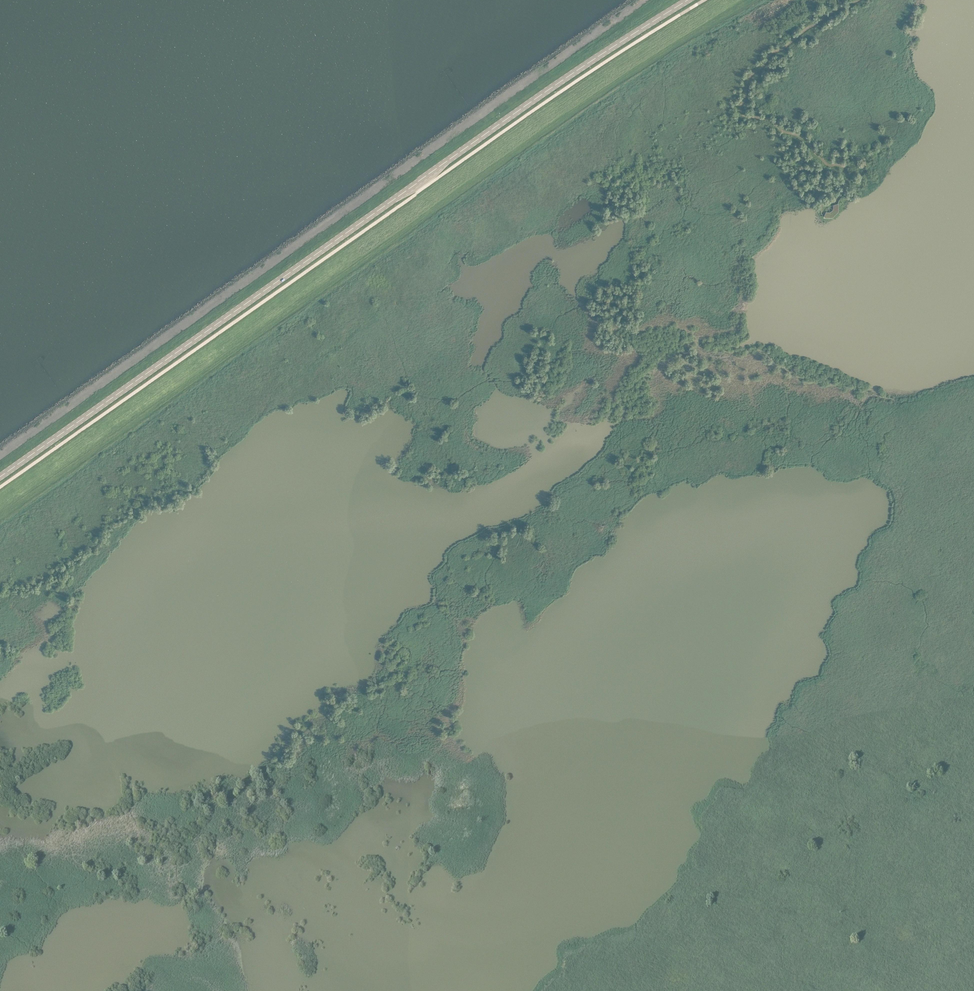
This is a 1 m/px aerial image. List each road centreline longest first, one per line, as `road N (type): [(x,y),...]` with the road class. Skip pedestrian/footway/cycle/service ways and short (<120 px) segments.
road 1 (secondary): [(0,456),(679,0)]

